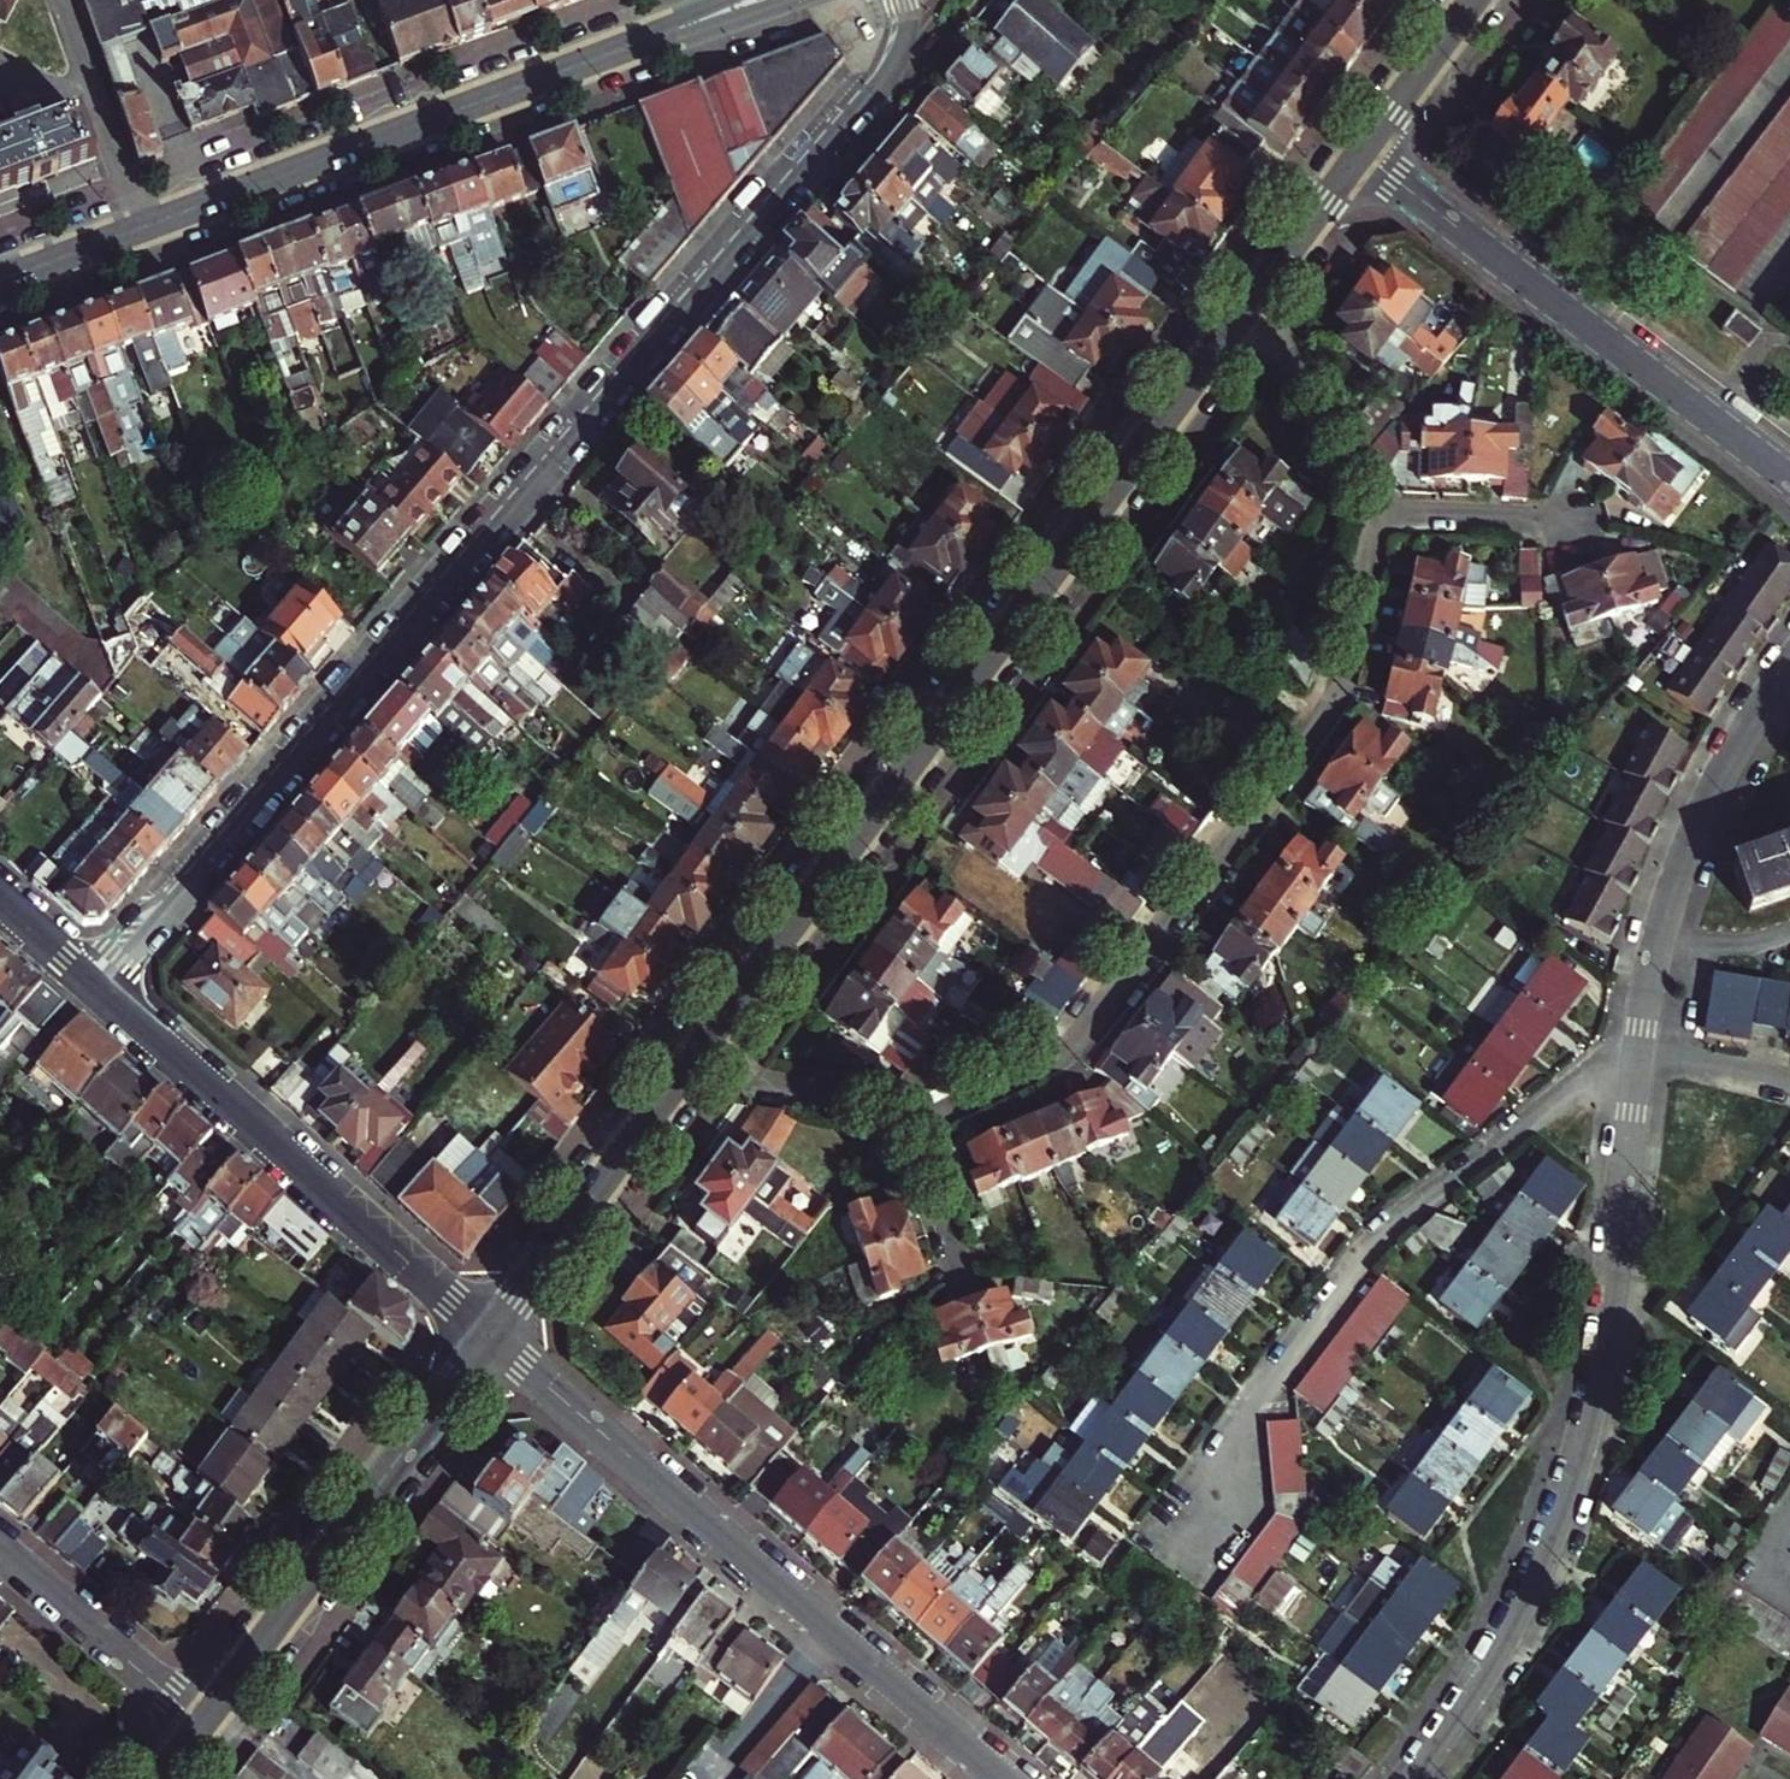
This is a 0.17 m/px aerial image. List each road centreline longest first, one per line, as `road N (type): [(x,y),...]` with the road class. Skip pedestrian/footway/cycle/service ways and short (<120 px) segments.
road 1 (residential): [(100,991),(853,116),(902,47),(910,0)]
road 2 (tertiary): [(1255,294),(697,1059)]
road 3 (residential): [(0,280),(752,0)]
road 4 (residential): [(923,1117),(1068,1053),(1264,806),(1338,697),(1378,509)]
road 5 (residential): [(1408,1778),(1478,1684),(1562,1512),(1594,1387),(1640,1052)]
road 6 (residential): [(490,1335),(1007,1778)]
road 7 (residential): [(1202,1524),(1247,1407),(1366,1248),(1566,1094),(1640,1052)]
road 8 (residential): [(1362,154),(1789,478)]
road 9 (residential): [(100,991),(490,1335)]
road 10 (tertiary): [(490,1335),(201,1723)]
road 11 (residential): [(1640,1052),(1657,951),(1689,843),(1732,751),(1789,668)]
road 12 (tertiary): [(697,1059),(490,1335)]
road 13 (residential): [(0,1549),(201,1723)]
road 14 (residential): [(1378,509),(1255,294)]
road 15 (residential): [(697,1059),(923,1117)]
road 16 (residential): [(1378,509),(1573,525)]
road 17 (tertiary): [(1474,0),(1362,154)]
road 18 (tertiary): [(1362,154),(1255,294)]
road 19 (residential): [(923,1117),(966,1269)]
road 20 (residential): [(1640,1052),(1789,1083)]
road 21 (residential): [(0,902),(100,991)]

